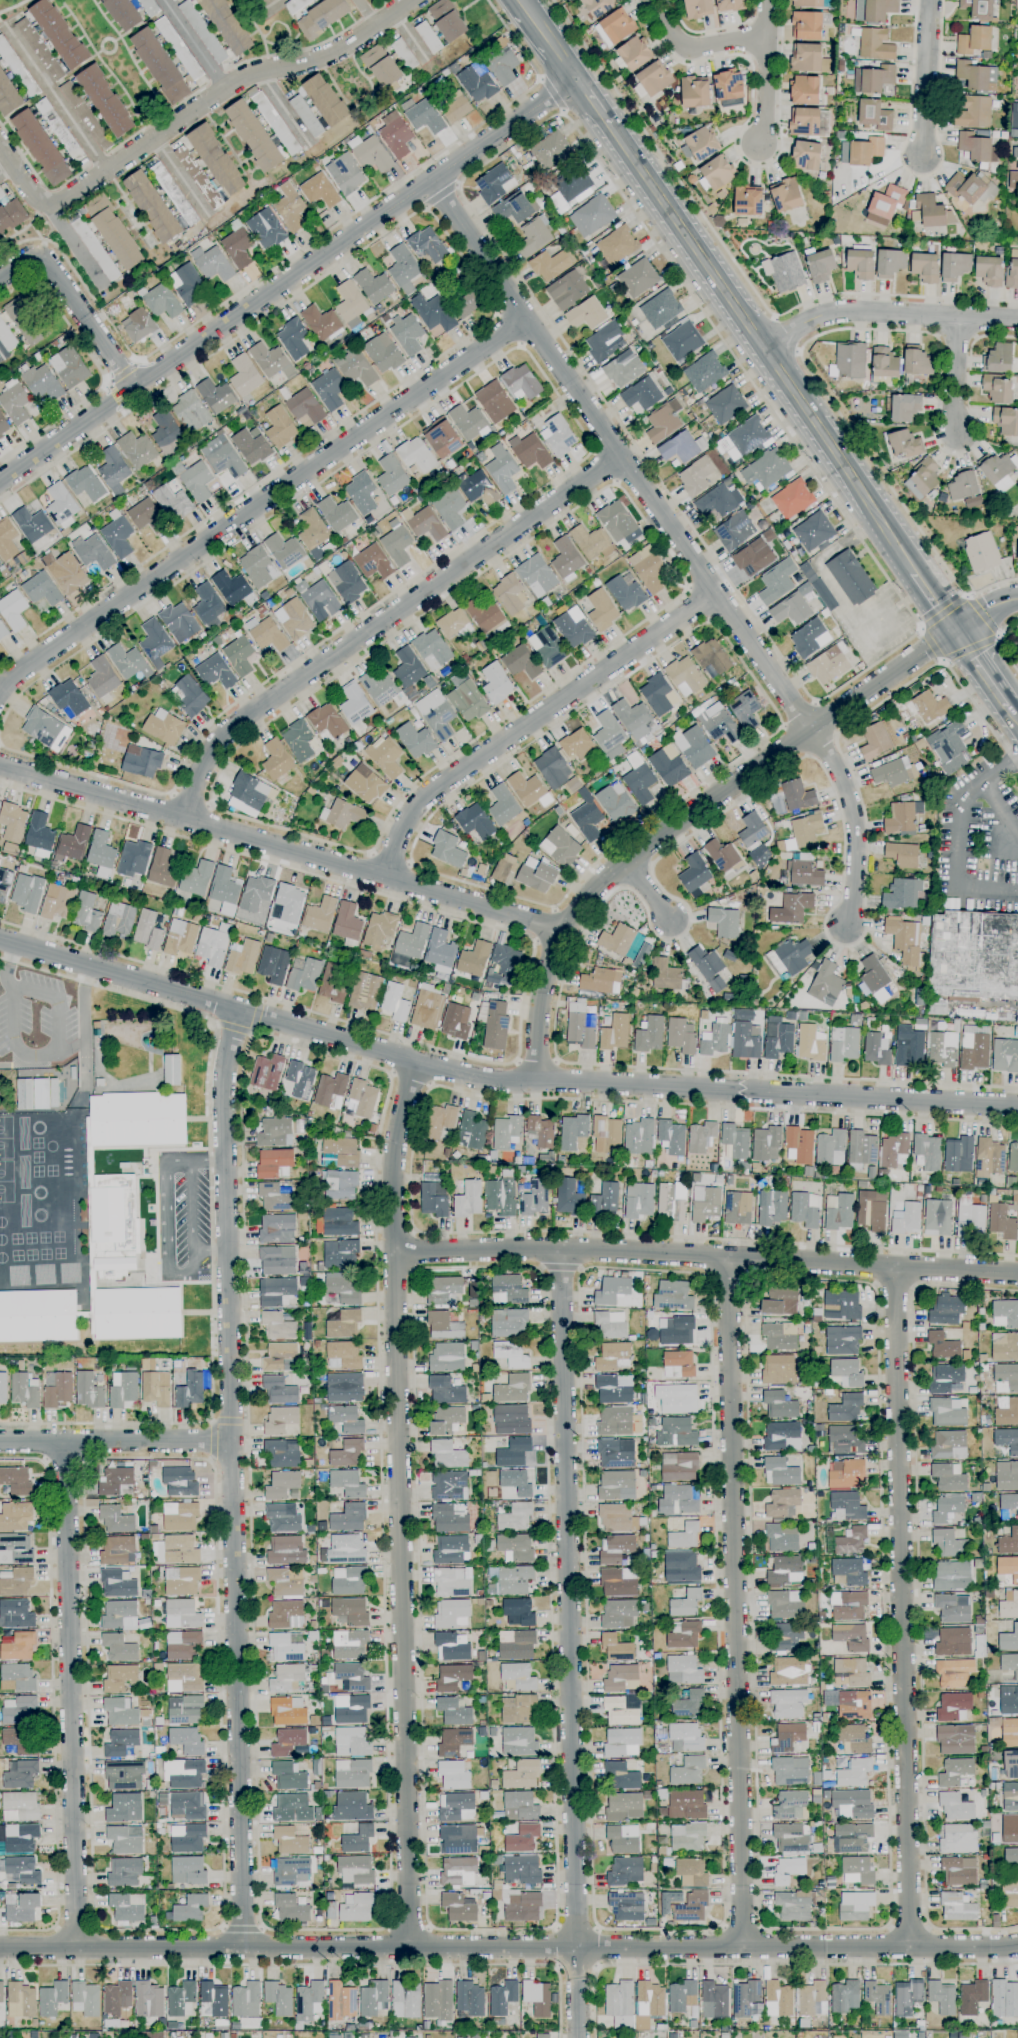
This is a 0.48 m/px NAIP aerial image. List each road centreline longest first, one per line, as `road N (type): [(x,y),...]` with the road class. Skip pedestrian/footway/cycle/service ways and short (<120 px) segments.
road 1 (residential): [(0,940),(496,1082),(1017,1106)]
road 2 (residential): [(0,1948),(1017,1944)]
road 3 (residential): [(238,1009),(223,1090),(243,1948)]
road 4 (residential): [(414,1063),(395,1146),(409,1948)]
road 5 (residential): [(562,1248),(578,2037)]
road 6 (residential): [(0,481),(577,77)]
road 7 (residential): [(729,1258),(743,1948)]
road 8 (residential): [(897,1266),(909,1947)]
road 9 (residential): [(432,180),(811,731)]
road 10 (residential): [(538,1079),(543,993),(562,933),(593,889),(623,860),(955,629)]
road 11 (residential): [(0,693),(22,669),(526,320)]
road 12 (residential): [(395,1253),(562,1248),(1017,1274)]
road 13 (residential): [(0,765),(562,933)]
road 14 (residential): [(621,455),(237,723),(209,755),(185,821)]
road 15 (secondary): [(608,123),(915,570)]
road 16 (residential): [(69,1441),(77,1948)]
road 17 (residential): [(386,877),(407,820),(431,792),(718,595)]
road 18 (residential): [(765,350),(813,318),(846,311),(1017,320)]
road 19 (residential): [(0,1441),(231,1442)]
road 20 (residential): [(811,731),(848,796),(856,832),(854,901),(844,928)]
road 21 (residential): [(38,258),(134,389)]
road 22 (residential): [(921,158),(929,0)]
road 23 (residential): [(767,35),(684,50),(649,0)]
road 24 (residential): [(960,437),(952,404),(958,317)]

